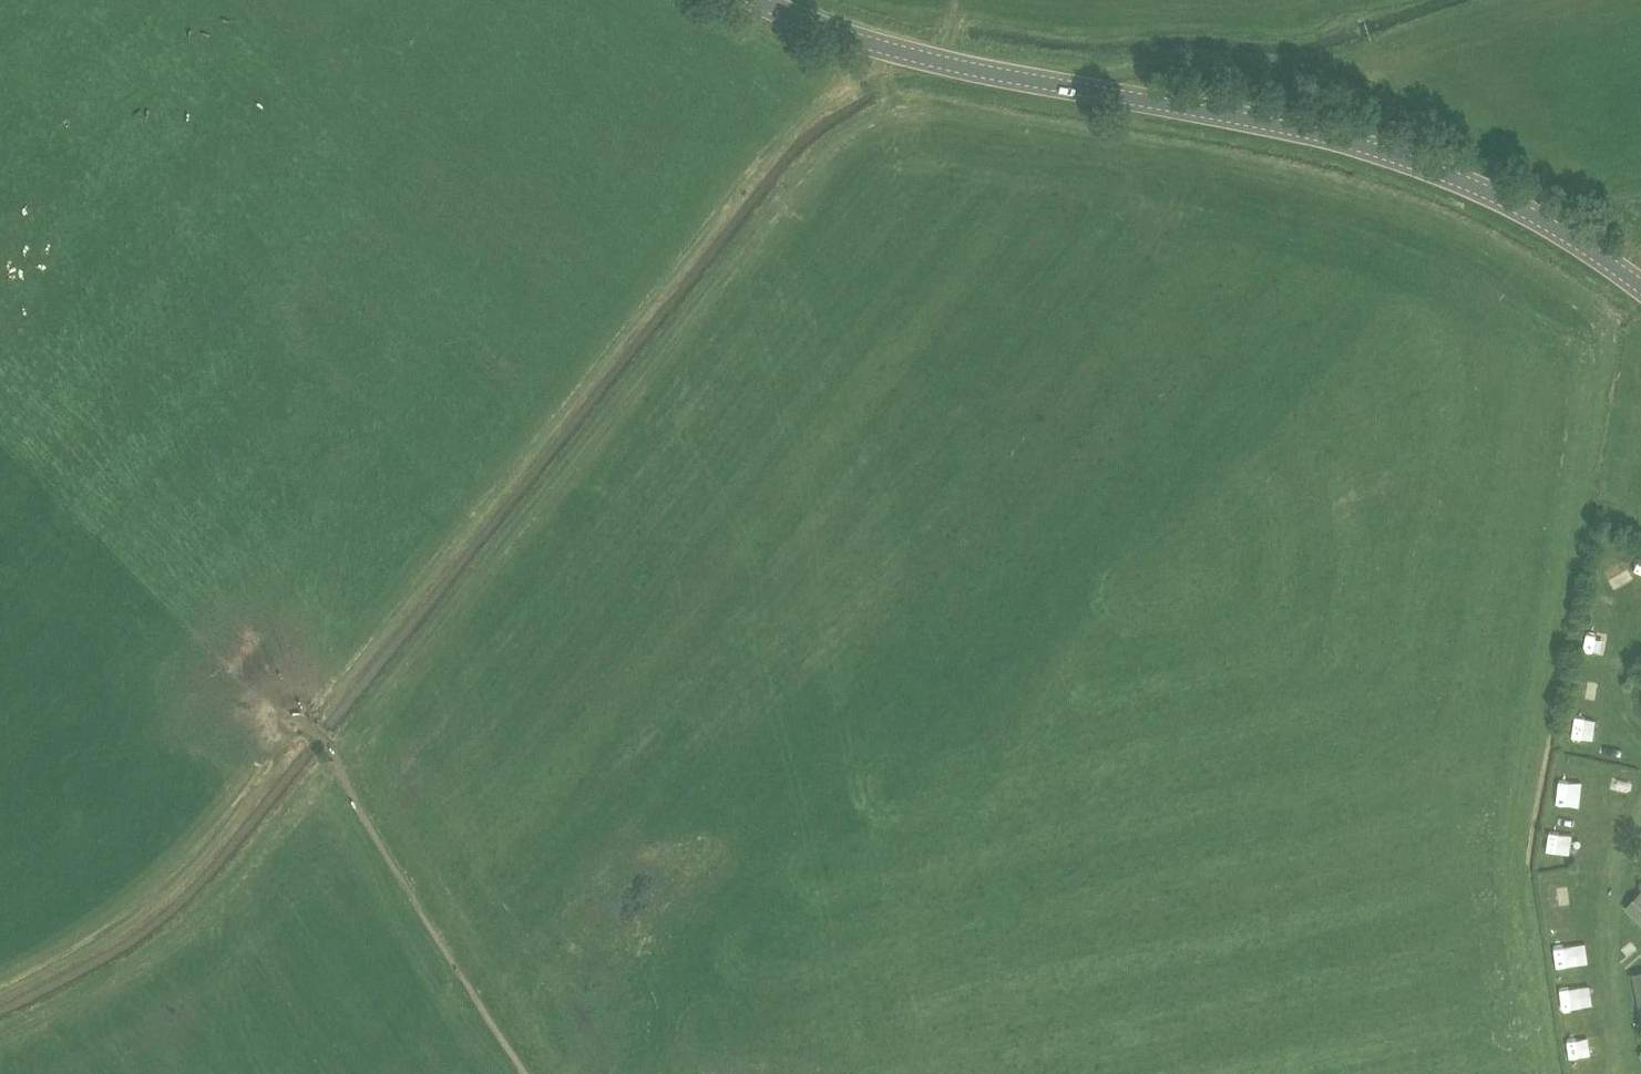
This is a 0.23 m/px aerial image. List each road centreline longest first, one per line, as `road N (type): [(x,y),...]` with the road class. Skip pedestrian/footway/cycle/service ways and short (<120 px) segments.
road 1 (tertiary): [(1640,286),(1580,241),(1452,175),(1349,143),(859,43),(755,0)]

